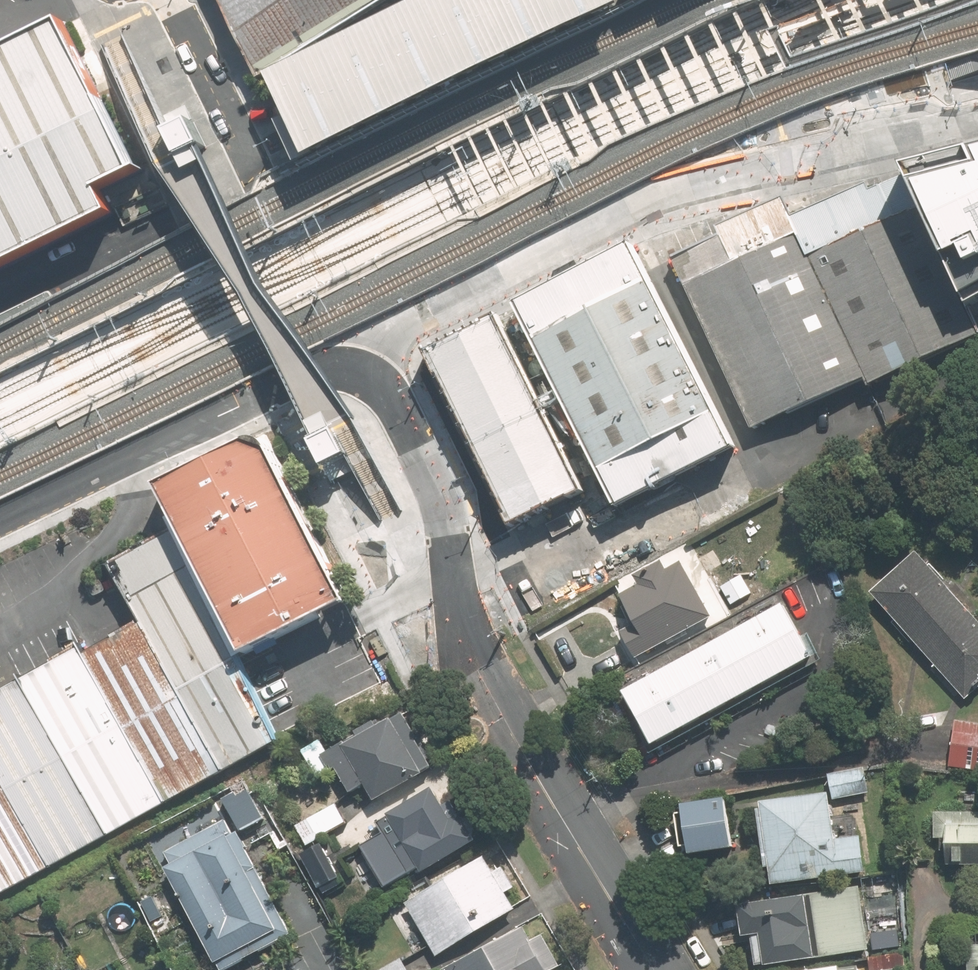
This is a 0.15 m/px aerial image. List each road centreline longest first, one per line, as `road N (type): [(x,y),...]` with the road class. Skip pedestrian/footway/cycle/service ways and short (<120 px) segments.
road 1 (residential): [(370,362),(418,448),(469,648),(655,969)]
road 2 (residential): [(977,121),(757,174),(613,219),(398,334),(370,362)]
road 3 (unclassified): [(0,519),(232,406),(335,363),(370,362)]
road 4 (unclassified): [(261,175),(173,0)]

